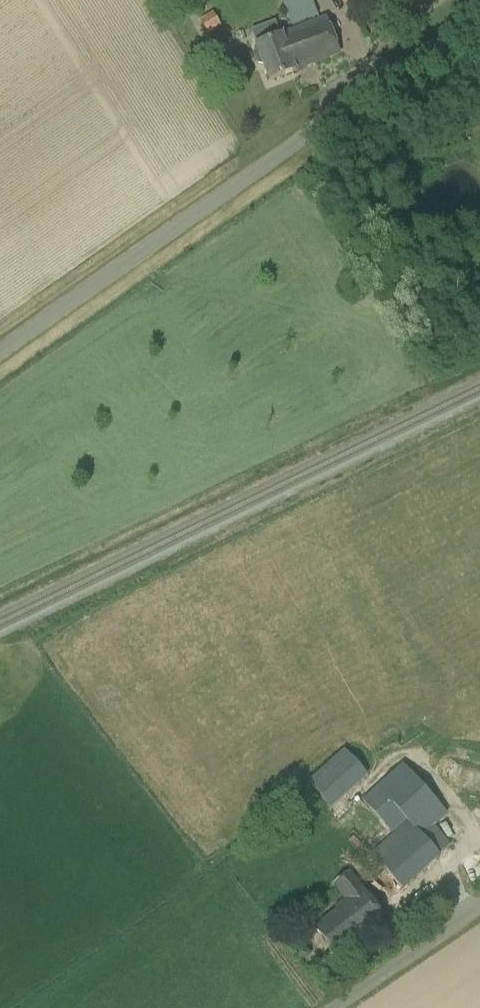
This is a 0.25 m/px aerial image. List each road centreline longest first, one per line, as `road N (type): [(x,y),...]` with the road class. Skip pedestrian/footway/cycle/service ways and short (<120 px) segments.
road 1 (unclassified): [(0,354),(479,14)]
road 2 (unclassified): [(330,1007),(479,904)]

